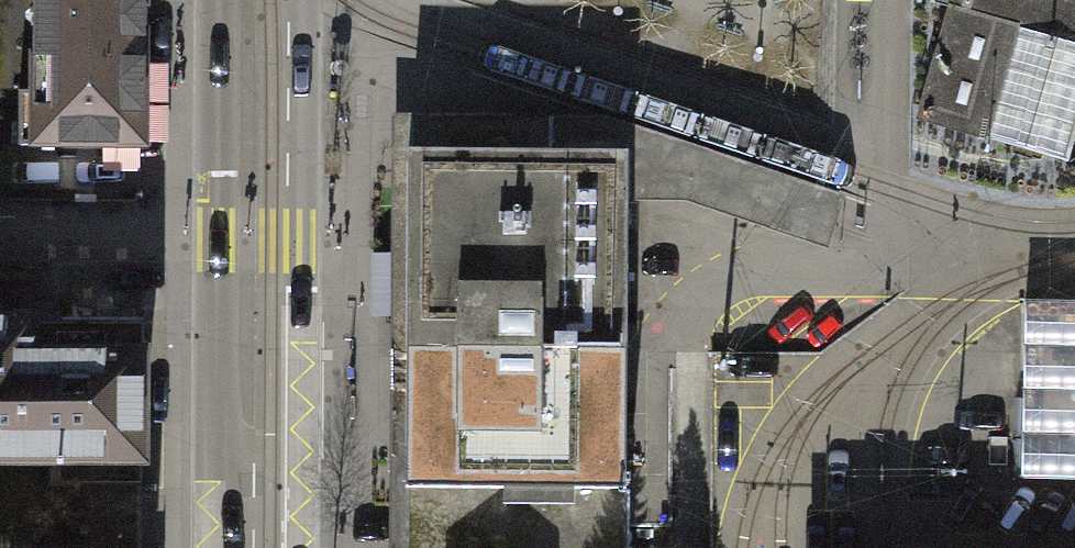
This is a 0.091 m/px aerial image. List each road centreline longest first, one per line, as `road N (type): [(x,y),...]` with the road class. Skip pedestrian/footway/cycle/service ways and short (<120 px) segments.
road 1 (secondary): [(215,0),(213,403),(266,491)]
road 2 (secondary): [(266,491),(284,432),(290,0)]

